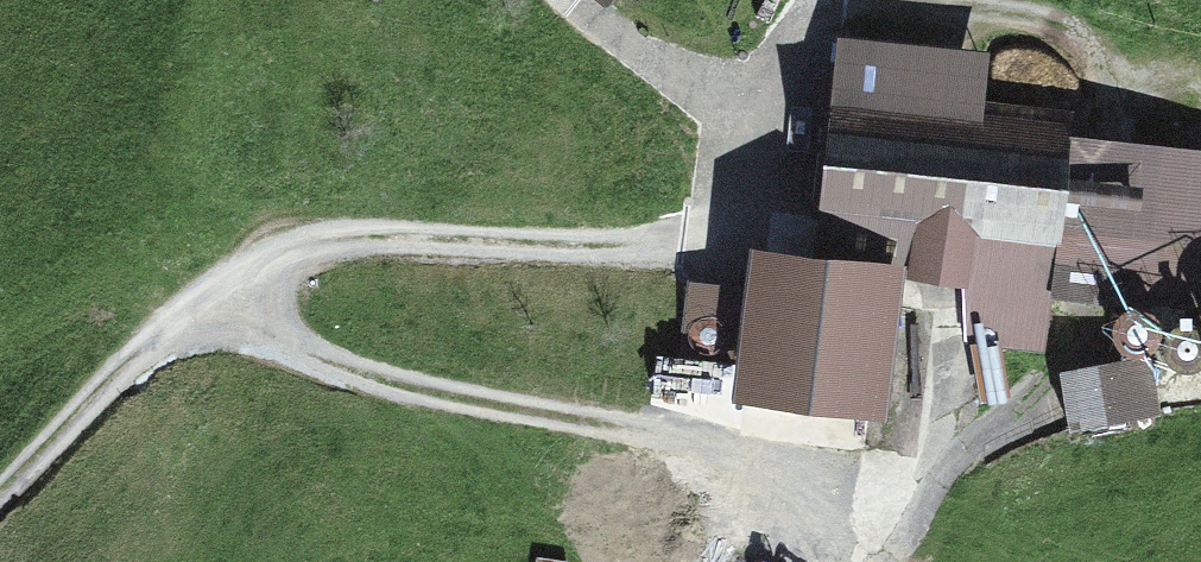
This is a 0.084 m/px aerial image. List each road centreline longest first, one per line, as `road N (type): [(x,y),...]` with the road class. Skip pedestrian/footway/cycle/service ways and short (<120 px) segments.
road 1 (track): [(893,506),(697,434),(528,415),(335,377),(203,301),(0,493)]
road 2 (track): [(203,301),(264,256),(359,233),(522,244),(704,237),(760,181),(785,91)]

